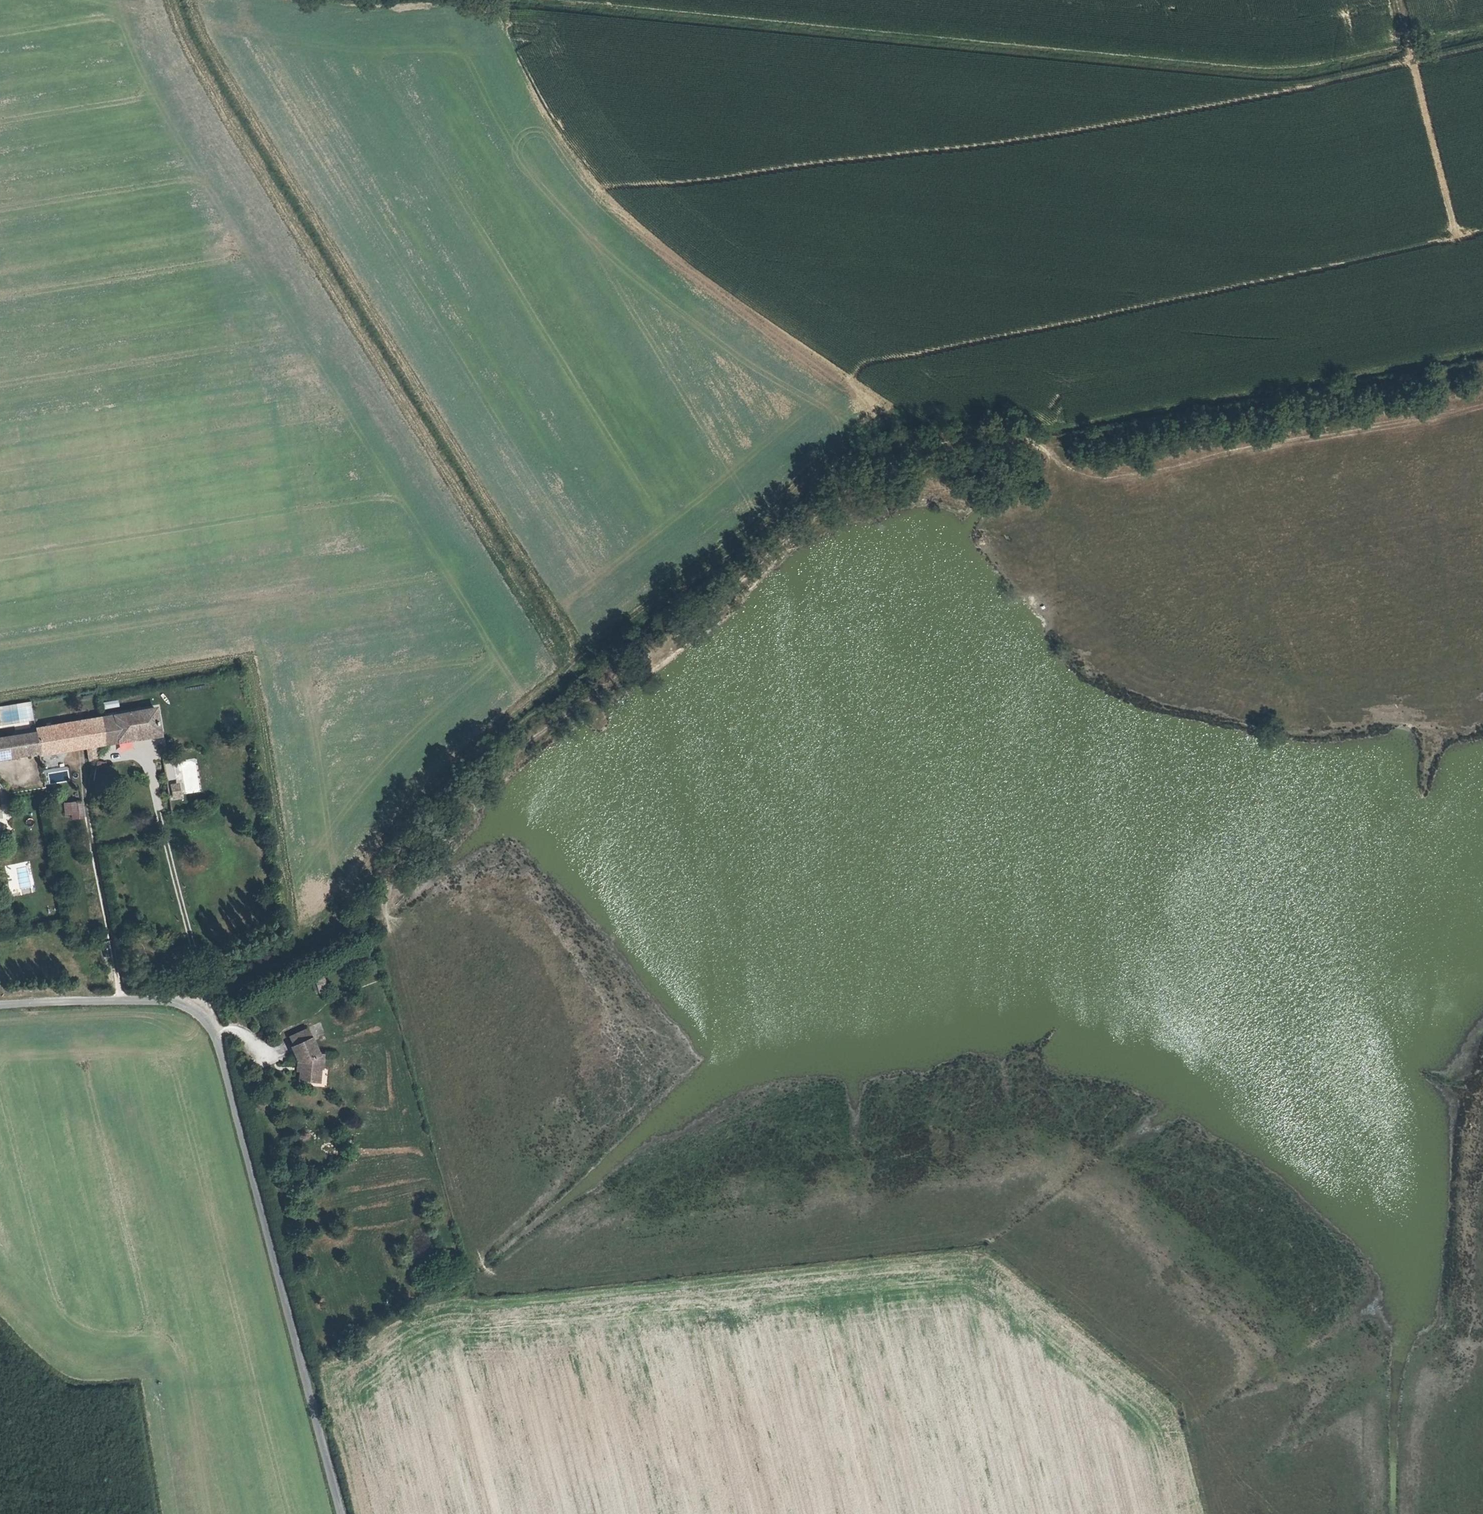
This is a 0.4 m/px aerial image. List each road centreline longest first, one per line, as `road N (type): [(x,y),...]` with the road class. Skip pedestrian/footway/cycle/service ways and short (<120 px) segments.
road 1 (track): [(201,1008),(294,952),(358,884),(417,795),(616,626),(896,408)]
road 2 (unclassified): [(0,1003),(163,1000),(201,1008),(217,1033),(342,1513)]

